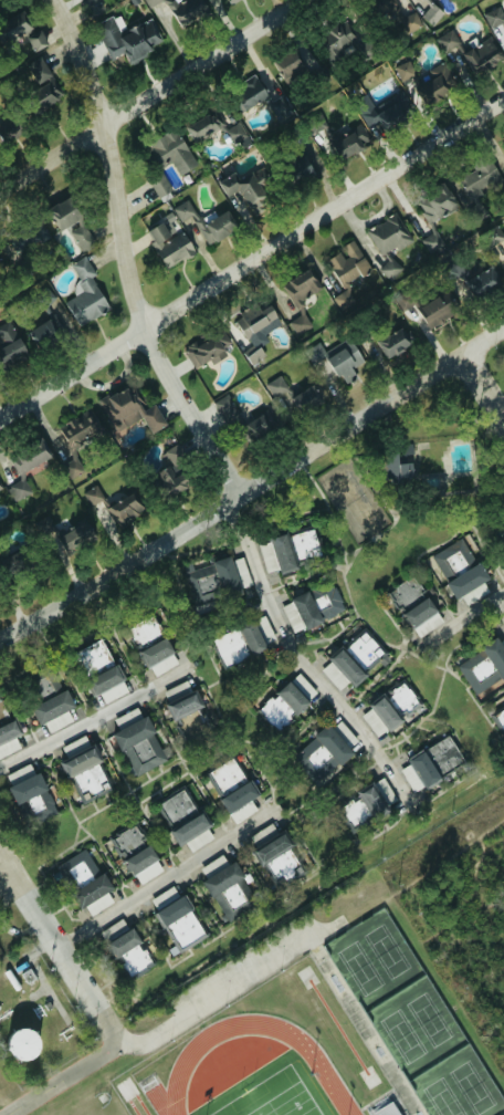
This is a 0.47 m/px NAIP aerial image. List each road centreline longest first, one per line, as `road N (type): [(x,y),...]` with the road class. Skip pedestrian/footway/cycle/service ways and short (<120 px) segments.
road 1 (residential): [(0,423),(503,98)]
road 2 (residential): [(0,638),(503,327)]
road 3 (residential): [(233,498),(233,476),(145,327),(104,126),(54,0)]
road 4 (residential): [(0,190),(301,0)]
road 5 (residential): [(114,1030),(0,852)]

